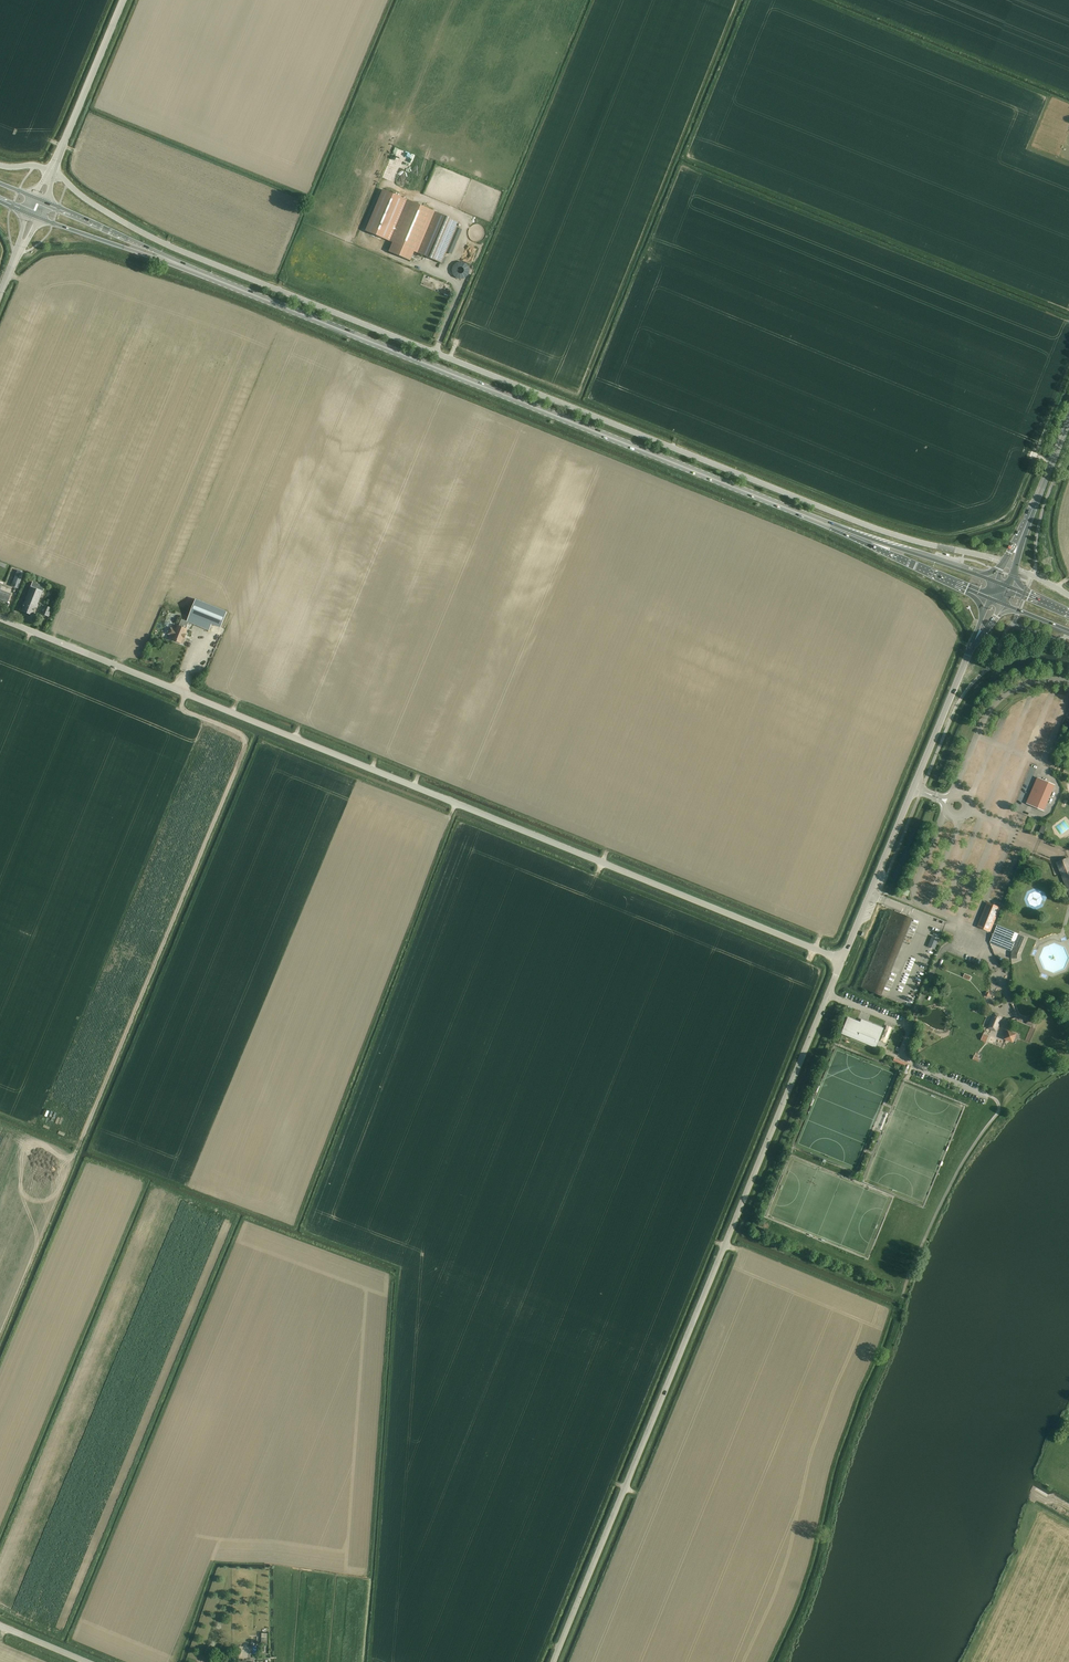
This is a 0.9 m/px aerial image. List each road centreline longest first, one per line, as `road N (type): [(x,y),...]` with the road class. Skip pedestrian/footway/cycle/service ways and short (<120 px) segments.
road 1 (unclassified): [(1005,563),(865,525),(182,251),(95,205),(51,171)]
road 2 (unclassified): [(841,960),(0,618)]
road 3 (unclassified): [(553,1661),(841,960)]
road 4 (primary): [(871,543),(174,263)]
road 5 (track): [(389,0),(308,196),(92,107)]
road 6 (track): [(388,1277),(396,1277),(369,1661)]
road 7 (unclassified): [(841,960),(975,640)]
road 8 (track): [(903,1298),(954,1177),(1000,1109),(990,1096)]
road 9 (unclassified): [(51,171),(123,0)]
road 10 (track): [(176,1661),(213,1563),(259,1563)]
road 11 (primary): [(33,216),(174,263)]
road 12 (primary): [(174,263),(40,199)]
road 13 (primary): [(871,543),(990,598)]
road 14 (primary): [(996,582),(871,543)]

